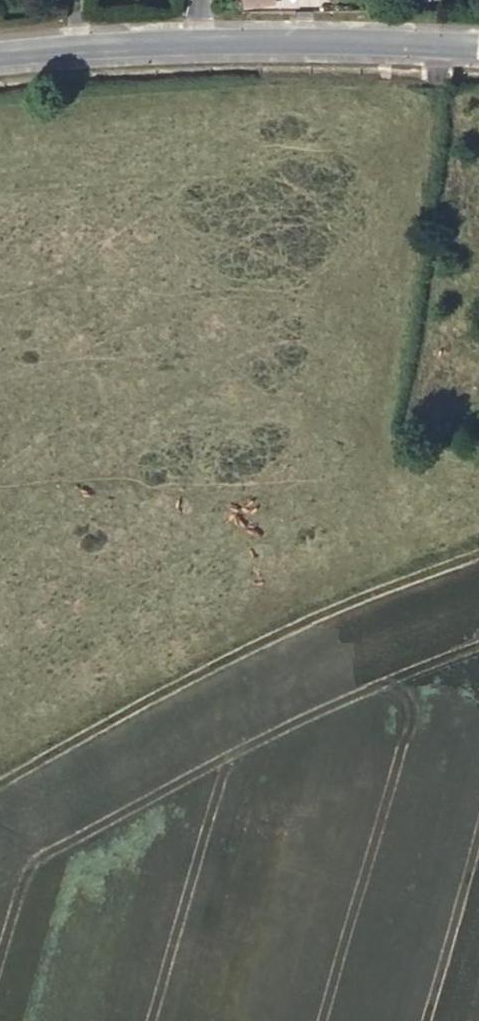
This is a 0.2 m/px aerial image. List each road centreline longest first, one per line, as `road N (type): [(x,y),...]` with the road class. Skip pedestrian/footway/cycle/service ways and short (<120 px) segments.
road 1 (track): [(0,782),(305,617),(478,554)]
road 2 (secondary): [(478,47),(200,40),(0,49)]

